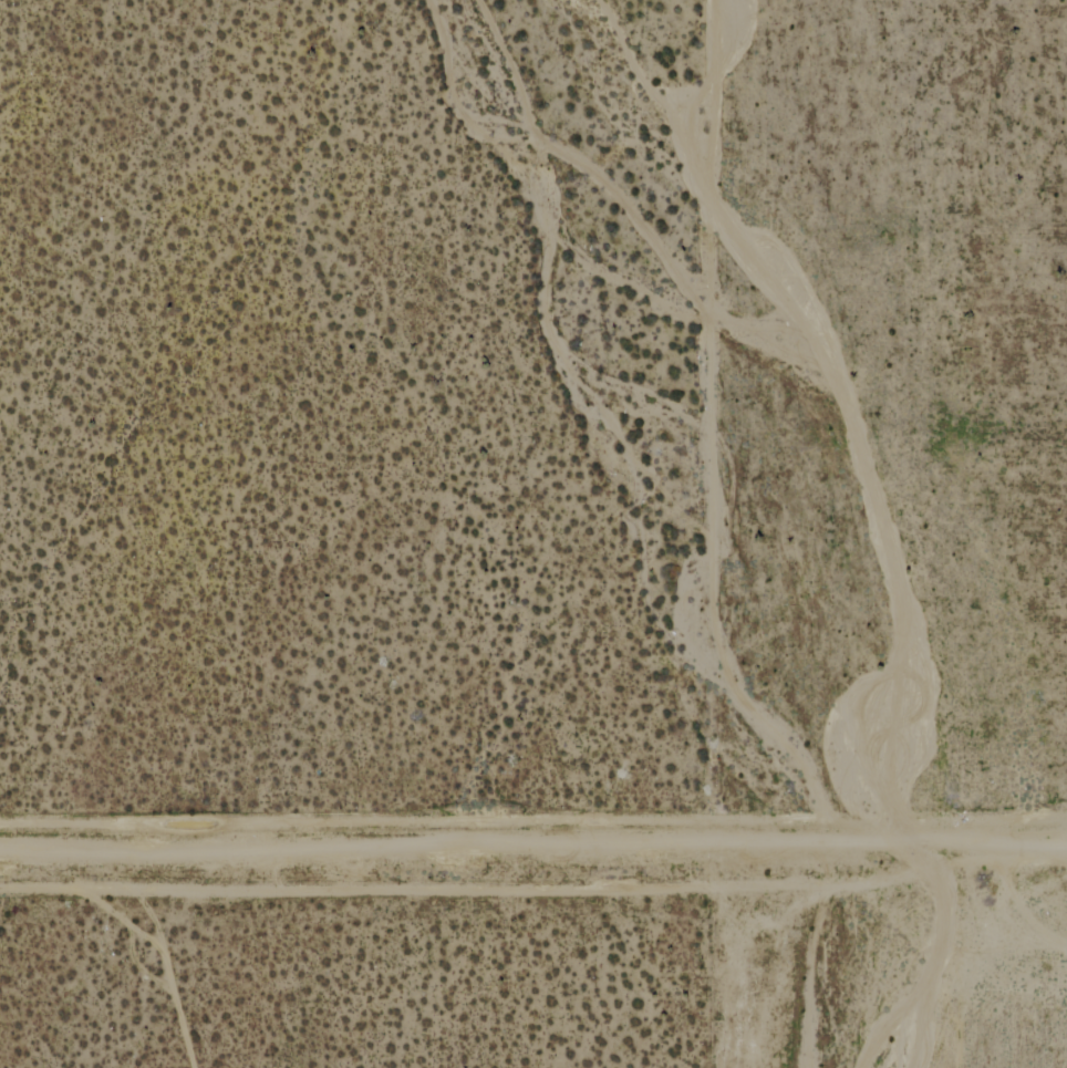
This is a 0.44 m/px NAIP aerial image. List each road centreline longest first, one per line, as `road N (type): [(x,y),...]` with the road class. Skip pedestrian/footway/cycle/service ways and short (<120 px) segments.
road 1 (track): [(1066,825),(0,823)]
road 2 (track): [(822,820),(802,758),(742,707),(703,642),(714,0)]

